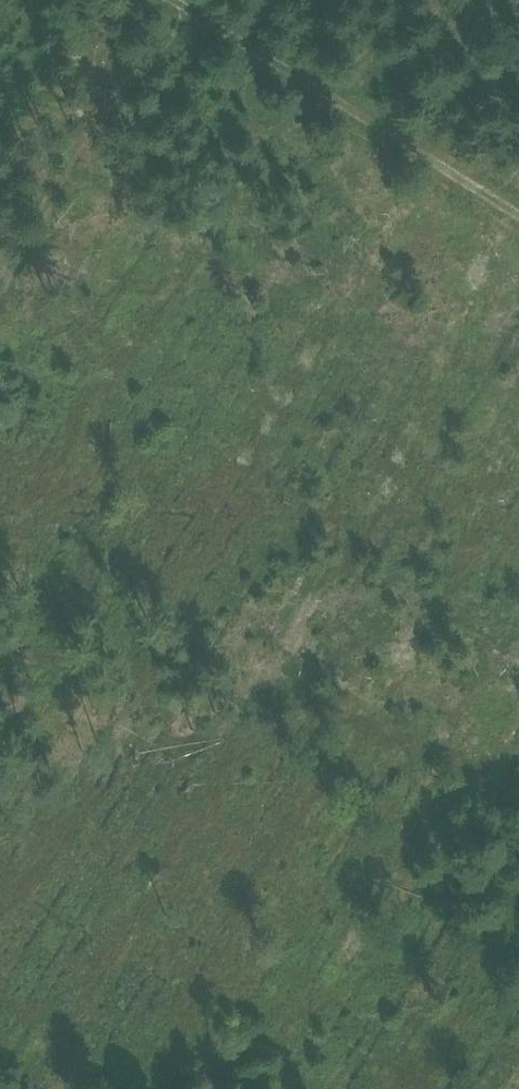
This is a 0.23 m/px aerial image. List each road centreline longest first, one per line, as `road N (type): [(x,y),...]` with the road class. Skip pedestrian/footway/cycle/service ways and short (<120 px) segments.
road 1 (track): [(518,219),(169,0)]

